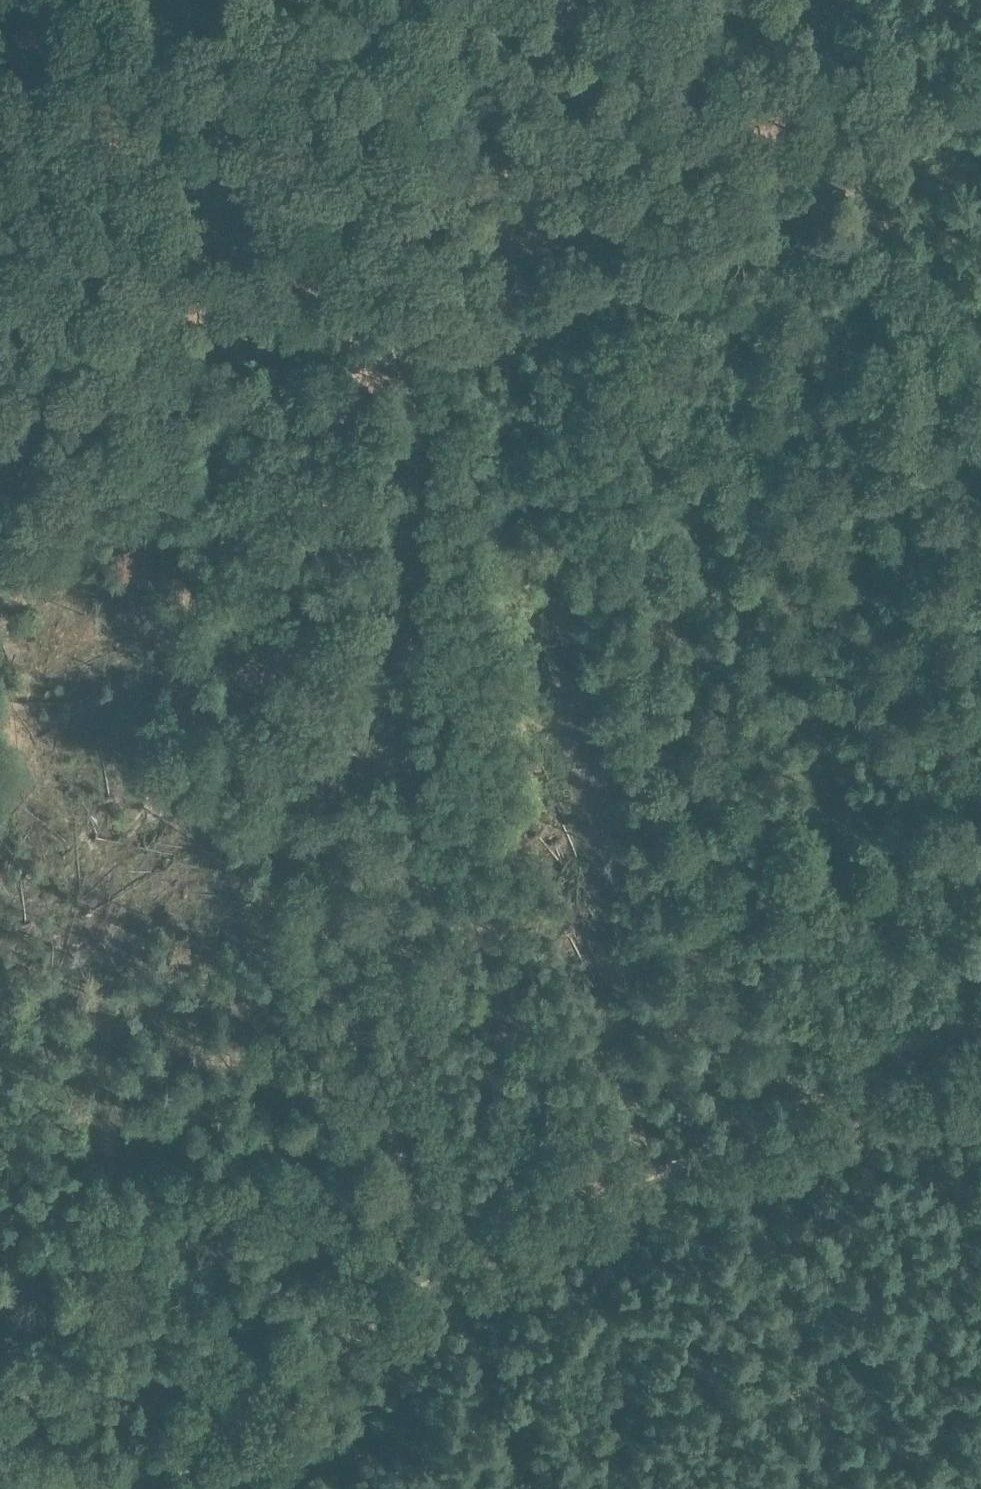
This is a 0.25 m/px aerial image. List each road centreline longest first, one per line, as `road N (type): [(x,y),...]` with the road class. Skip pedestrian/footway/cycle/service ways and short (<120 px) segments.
road 1 (track): [(0,1479),(119,1482),(181,1457),(583,1201),(980,1053)]
road 2 (track): [(419,1304),(385,1202),(411,334),(398,296)]
road 3 (track): [(299,324),(618,0)]
road 4 (track): [(0,408),(299,324)]

